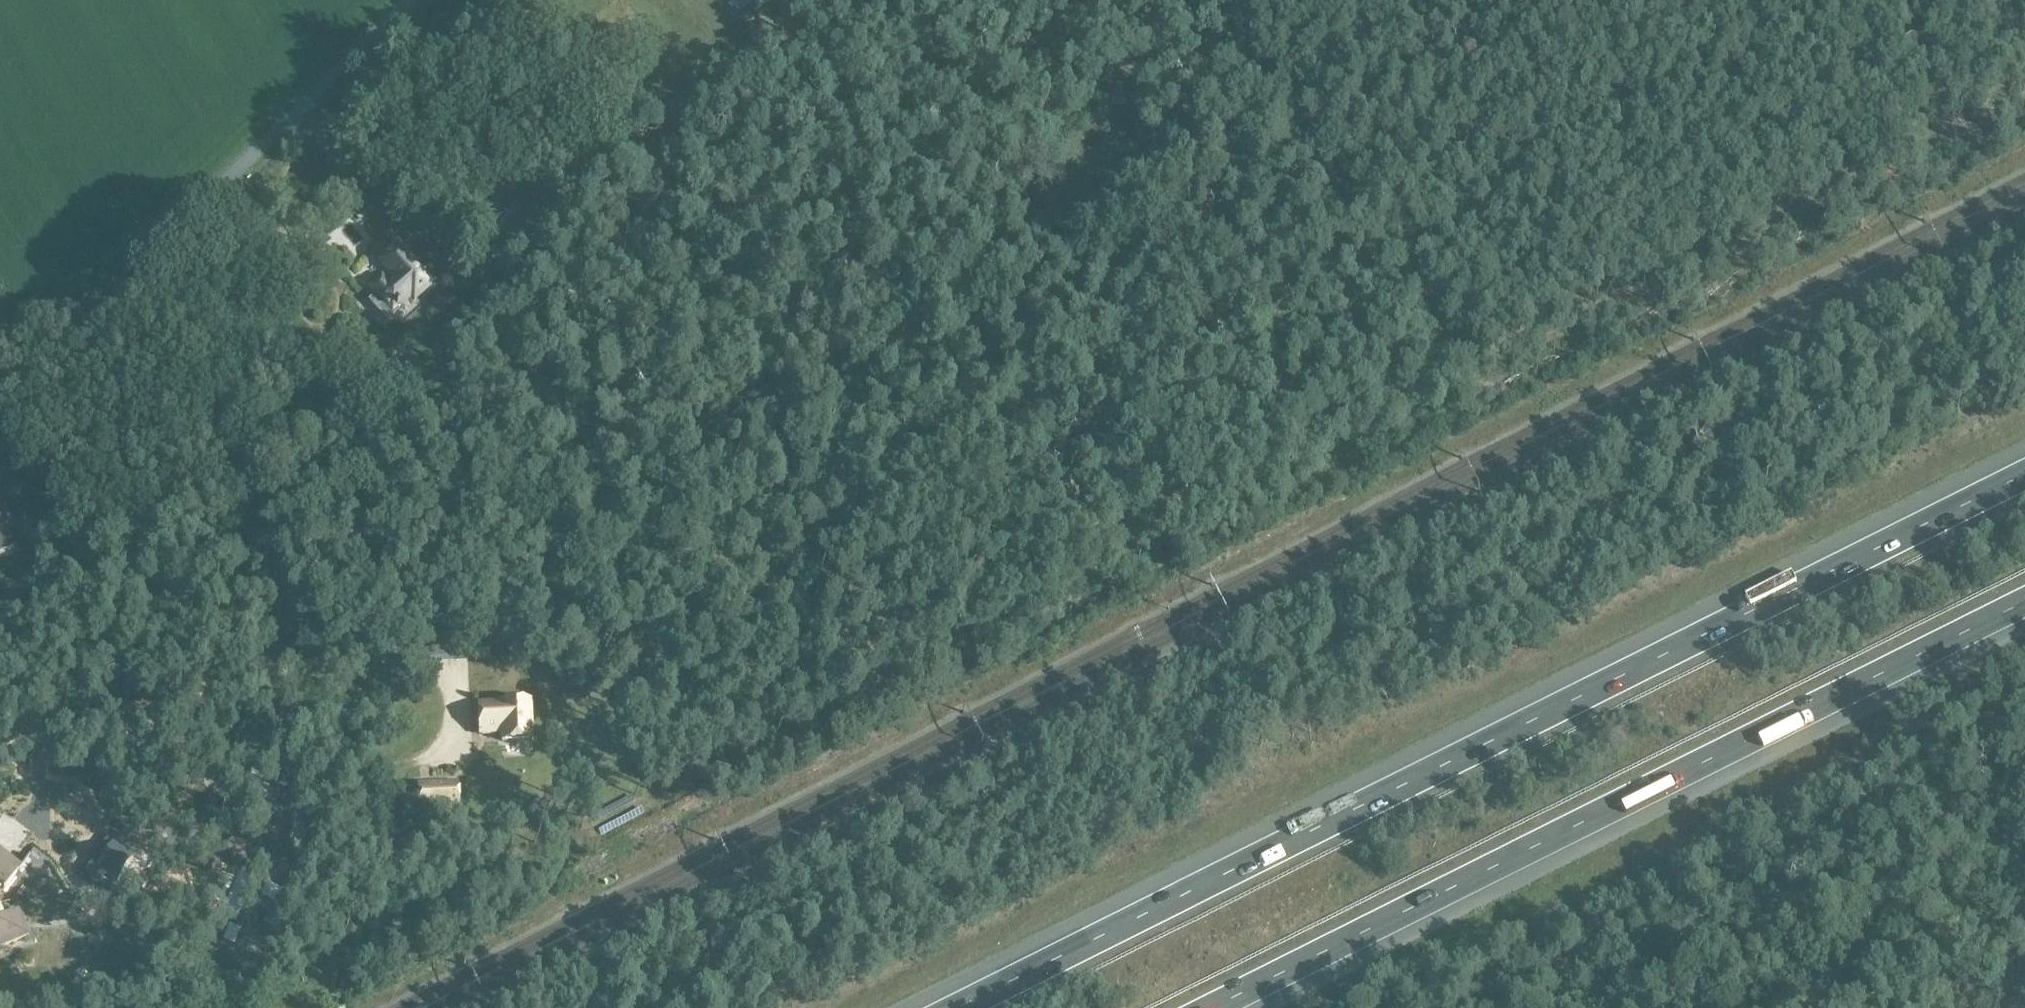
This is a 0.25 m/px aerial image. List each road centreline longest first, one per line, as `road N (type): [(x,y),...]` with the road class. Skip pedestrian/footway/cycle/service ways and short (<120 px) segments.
road 1 (motorway): [(2024,468),(947,1007)]
road 2 (motorway): [(1223,1007),(2024,607)]
road 3 (unclassified): [(0,346),(92,305),(130,274),(413,0)]

